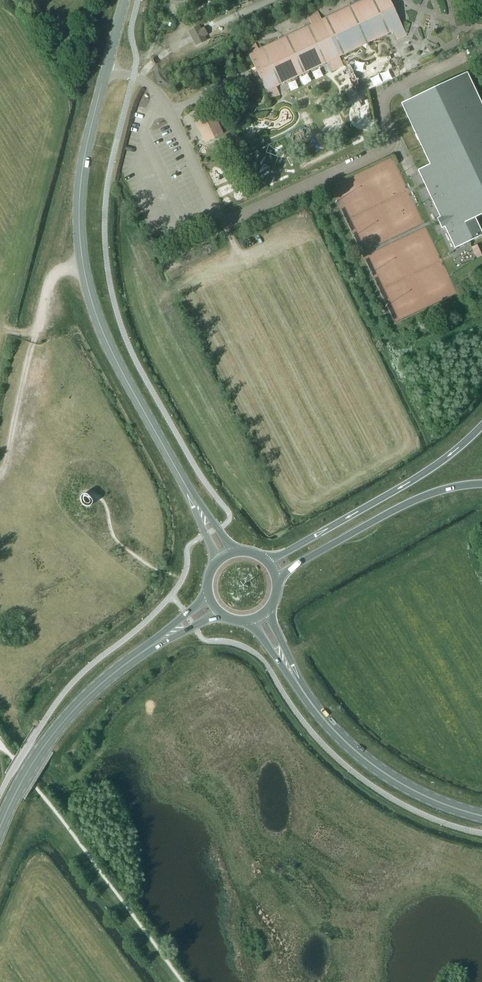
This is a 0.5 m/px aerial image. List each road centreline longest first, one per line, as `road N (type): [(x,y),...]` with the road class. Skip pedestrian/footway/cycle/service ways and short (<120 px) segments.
road 1 (unclassified): [(189,490),(107,341),(83,263),(85,152),(124,0)]
road 2 (trunk): [(481,426),(424,473),(268,562)]
road 3 (tertiary): [(153,644),(59,726),(0,827)]
road 4 (tertiary): [(481,815),(432,799),(373,764),(330,726),(293,675)]
road 5 (track): [(83,263),(49,282),(0,473)]
road 6 (trunk): [(277,578),(409,502),(481,484)]

